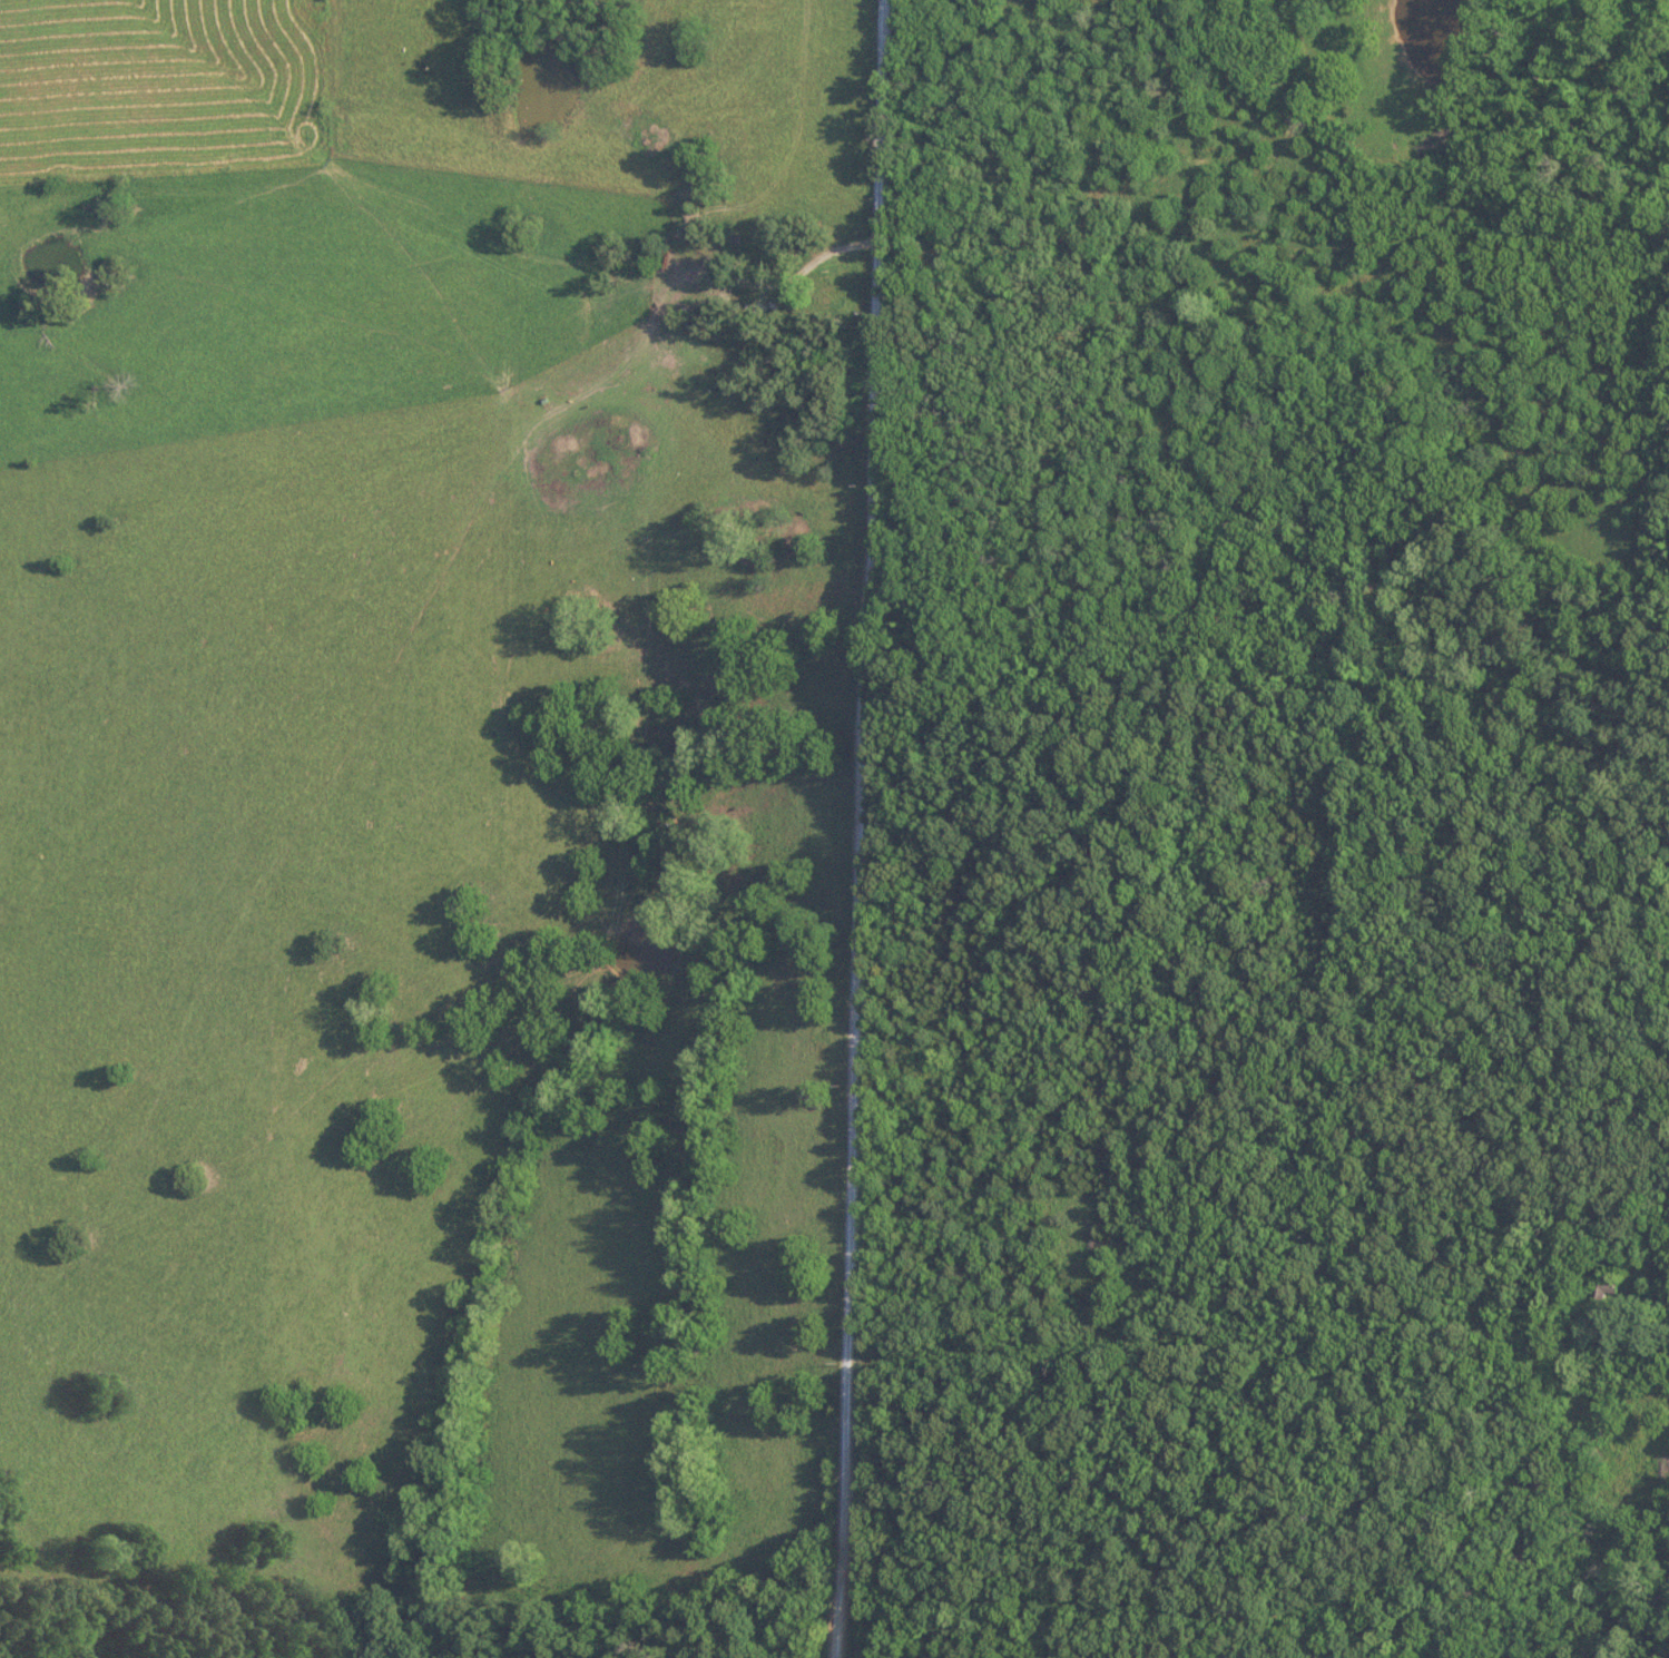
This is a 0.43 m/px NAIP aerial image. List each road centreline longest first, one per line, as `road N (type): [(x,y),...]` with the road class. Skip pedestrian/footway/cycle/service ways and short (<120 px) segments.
road 1 (residential): [(849,1657),(887,0)]

